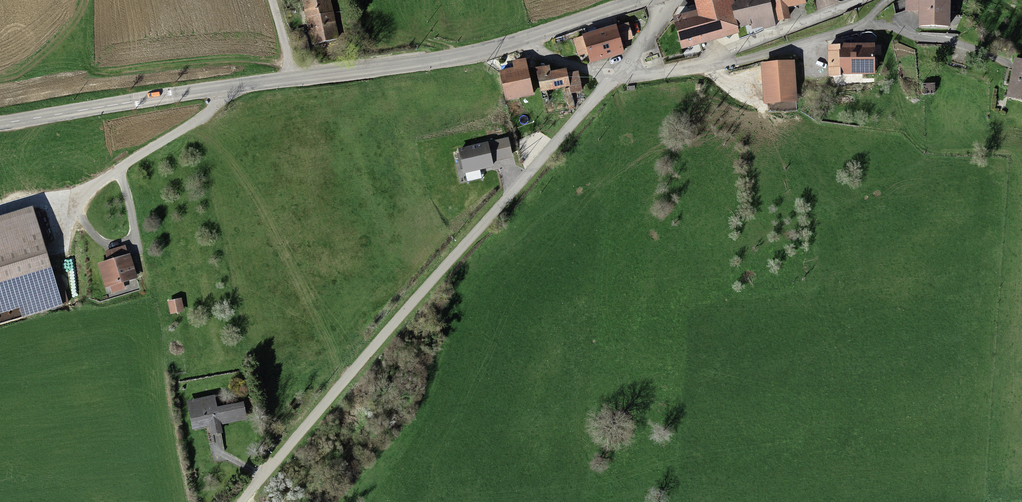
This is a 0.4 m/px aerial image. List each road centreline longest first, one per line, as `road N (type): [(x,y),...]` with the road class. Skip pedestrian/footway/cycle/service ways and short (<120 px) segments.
road 1 (track): [(242,501),(615,73)]
road 2 (secondary): [(0,125),(523,41)]
road 3 (residential): [(704,69),(865,27),(887,0)]
road 4 (residential): [(704,69),(867,0)]
road 5 (secondary): [(523,41),(649,0)]

